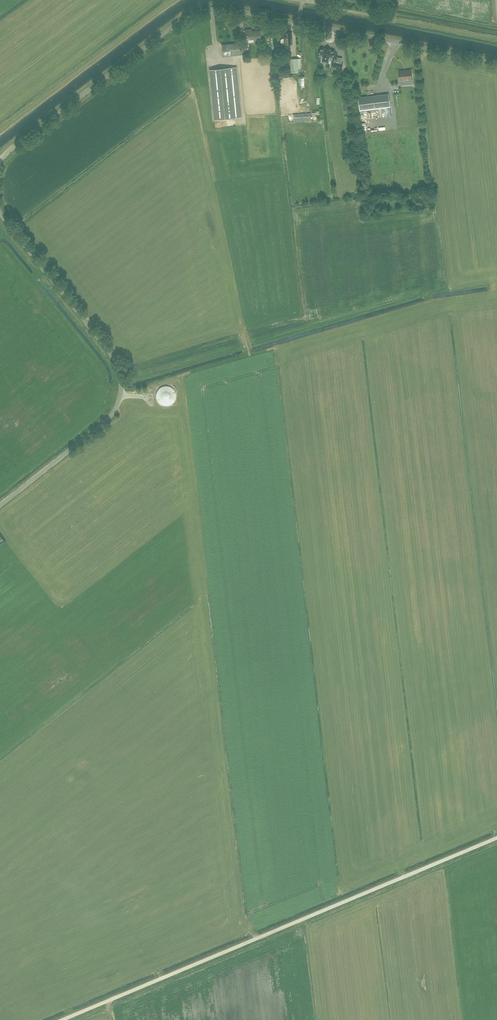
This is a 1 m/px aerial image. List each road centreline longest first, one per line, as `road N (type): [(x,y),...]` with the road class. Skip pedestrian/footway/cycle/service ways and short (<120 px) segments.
road 1 (unclassified): [(0,161),(165,33),(207,10),(496,62)]
road 2 (unclassified): [(63,1019),(496,838)]
road 3 (unclassified): [(0,505),(105,422),(121,386),(111,355),(0,213)]

